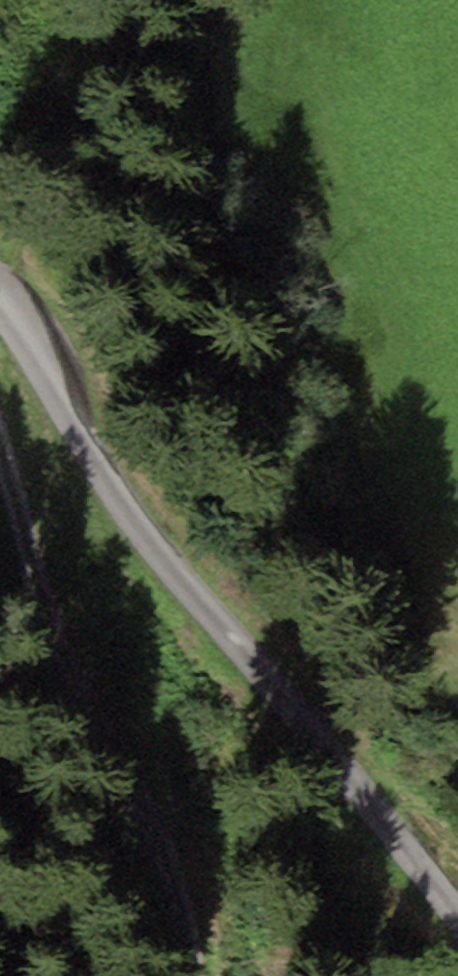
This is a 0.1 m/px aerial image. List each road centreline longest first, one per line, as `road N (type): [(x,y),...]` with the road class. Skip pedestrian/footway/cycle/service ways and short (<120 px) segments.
road 1 (unclassified): [(0,301),(457,901)]
road 2 (track): [(197,975),(53,598),(0,403)]

